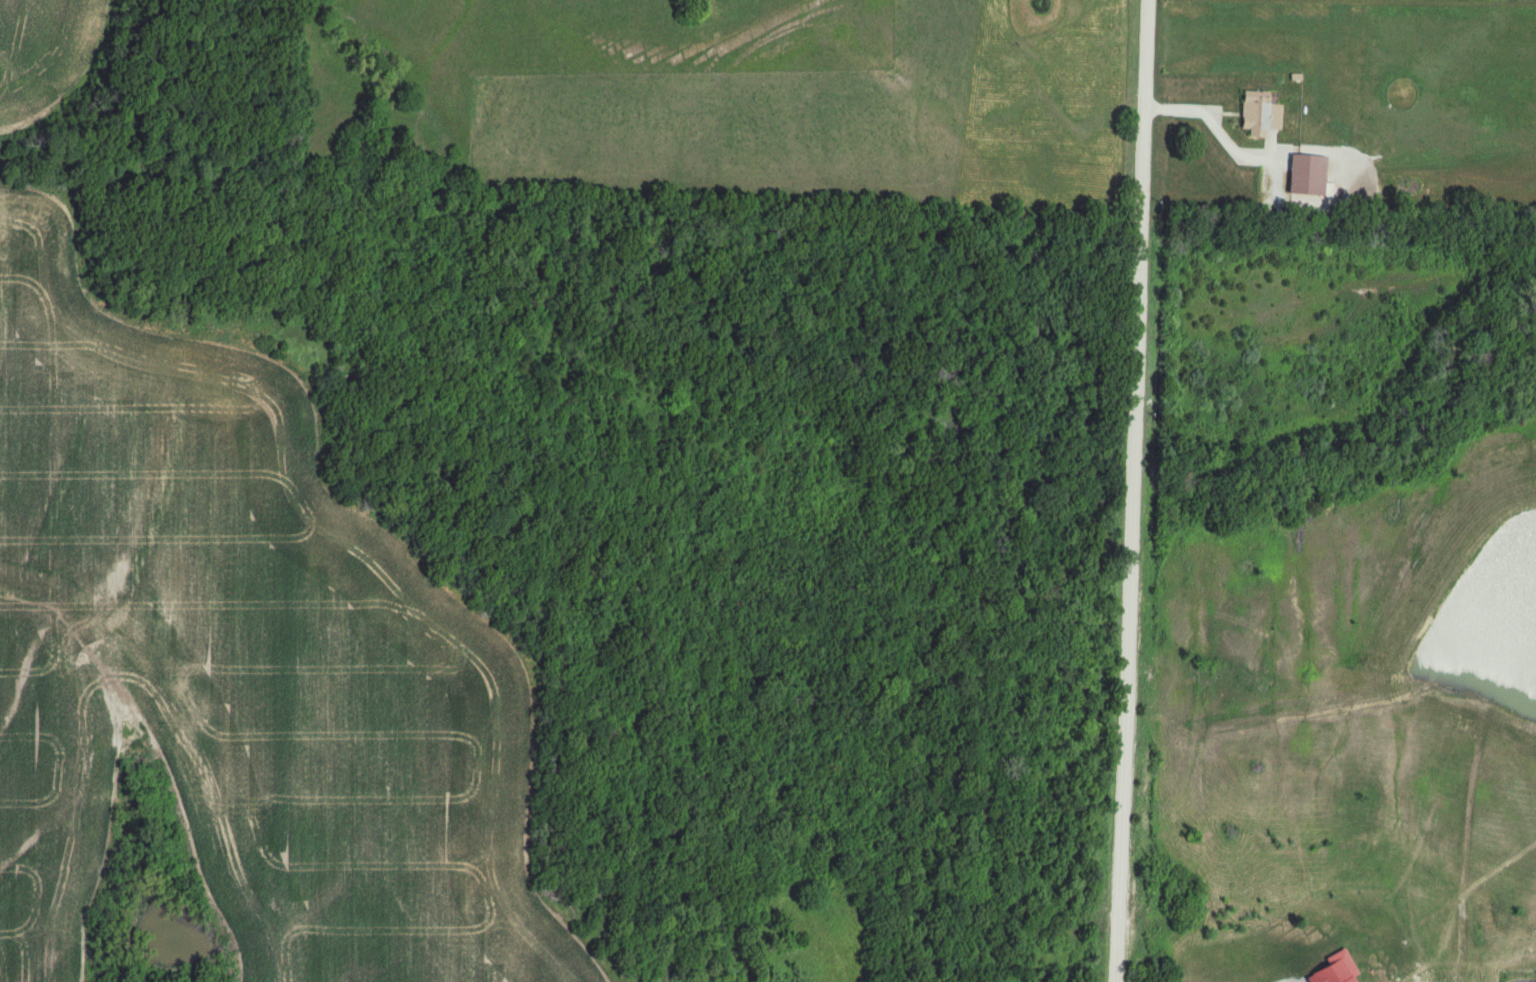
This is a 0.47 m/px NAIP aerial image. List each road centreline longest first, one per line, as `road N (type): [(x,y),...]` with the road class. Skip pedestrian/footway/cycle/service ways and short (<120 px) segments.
road 1 (residential): [(1117,981),(1146,0)]

